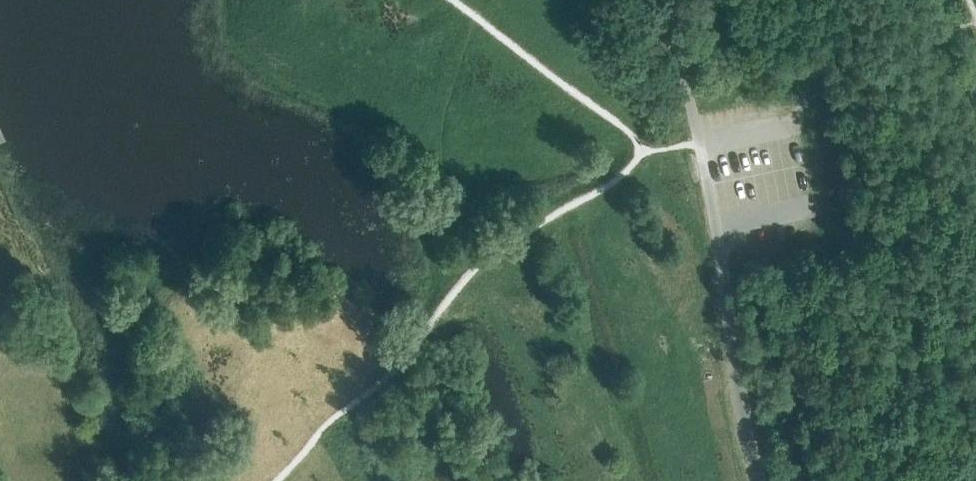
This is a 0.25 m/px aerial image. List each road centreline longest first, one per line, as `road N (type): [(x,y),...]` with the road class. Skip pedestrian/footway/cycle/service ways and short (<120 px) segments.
road 1 (unclassified): [(757,480),(715,225),(664,0)]

